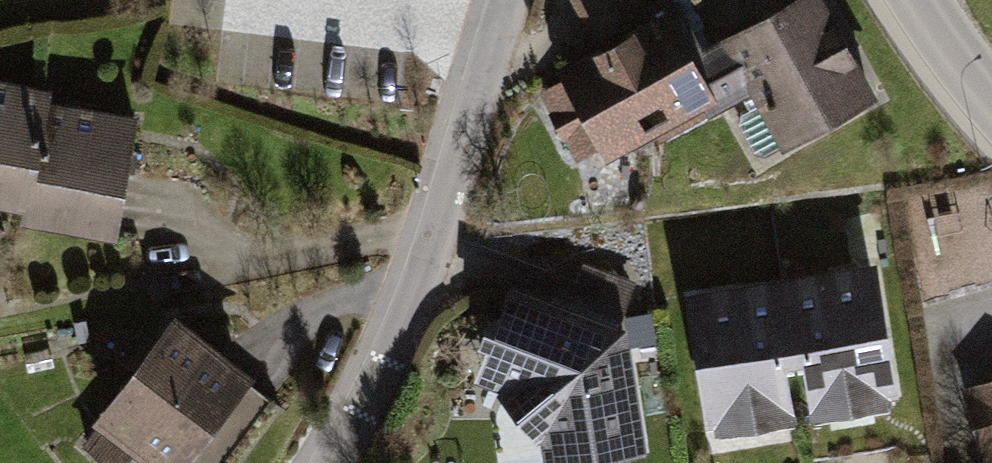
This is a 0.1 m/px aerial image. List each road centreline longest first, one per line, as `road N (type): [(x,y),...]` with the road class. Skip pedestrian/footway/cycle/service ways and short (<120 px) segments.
road 1 (residential): [(178,202),(257,227),(441,215)]
road 2 (residential): [(509,0),(441,215)]
road 3 (residential): [(421,277),(326,462)]
road 4 (residential): [(273,334),(339,290),(421,277)]
road 5 (tertiary): [(917,0),(991,102)]

